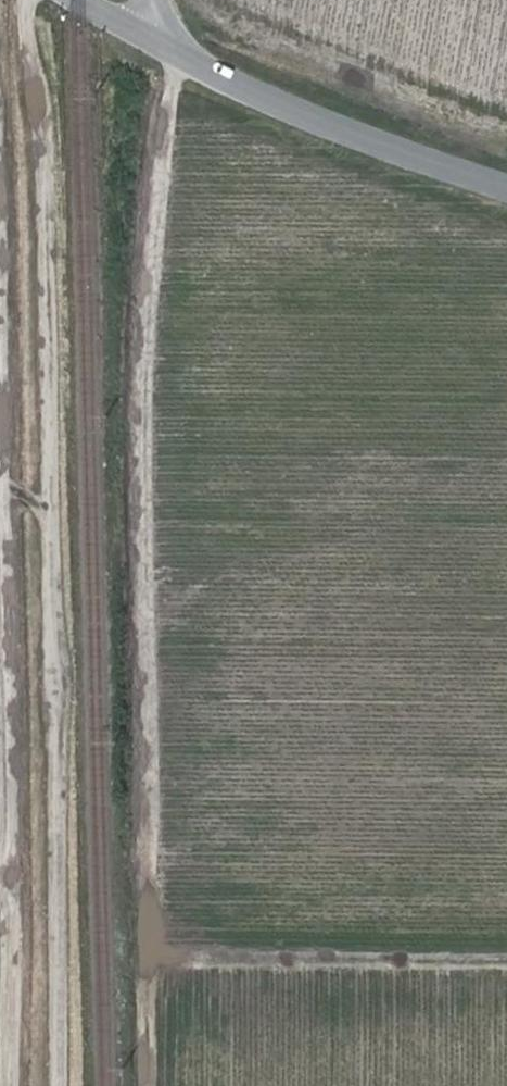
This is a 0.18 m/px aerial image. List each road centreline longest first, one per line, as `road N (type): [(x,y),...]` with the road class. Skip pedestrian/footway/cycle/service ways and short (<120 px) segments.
road 1 (track): [(149,1085),(144,387),(181,55)]
road 2 (residential): [(7,1085),(0,161)]
road 3 (unclassified): [(506,178),(181,55),(80,0)]

